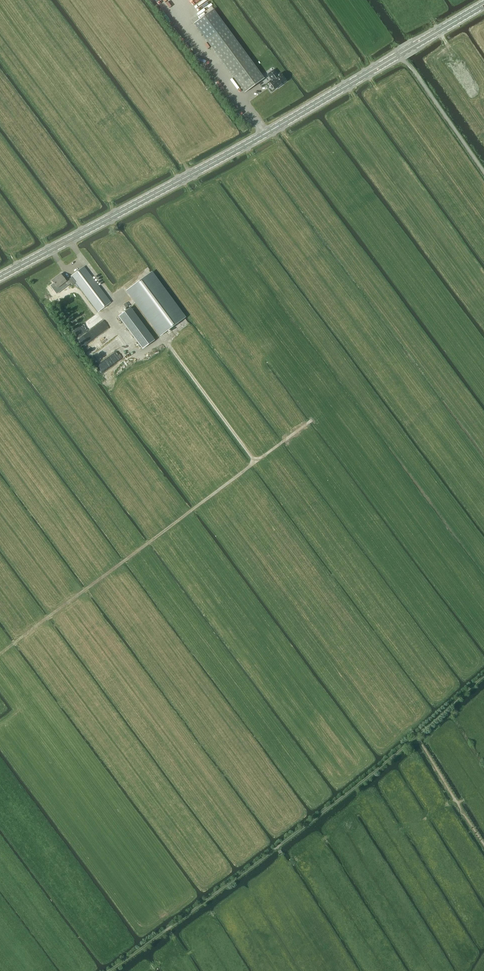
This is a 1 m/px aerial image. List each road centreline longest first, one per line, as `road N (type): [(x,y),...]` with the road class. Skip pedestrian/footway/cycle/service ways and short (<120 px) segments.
road 1 (secondary): [(0,278),(483,5)]
road 2 (track): [(0,655),(312,420)]
road 3 (track): [(255,463),(127,297)]
road 4 (track): [(483,845),(414,734)]

